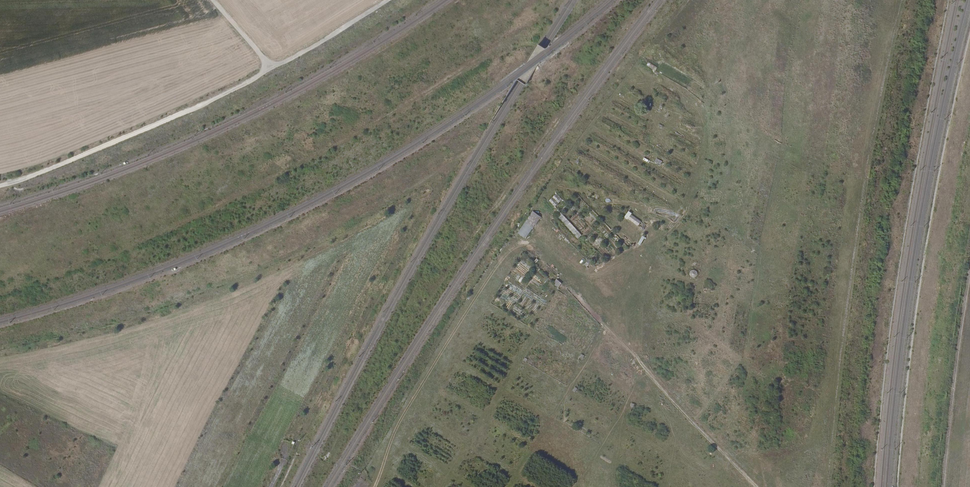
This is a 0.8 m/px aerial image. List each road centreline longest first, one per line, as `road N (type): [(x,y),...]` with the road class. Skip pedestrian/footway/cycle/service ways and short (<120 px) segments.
road 1 (track): [(0,191),(270,69)]
road 2 (track): [(756,486),(593,315)]
road 3 (track): [(270,69),(387,0)]

